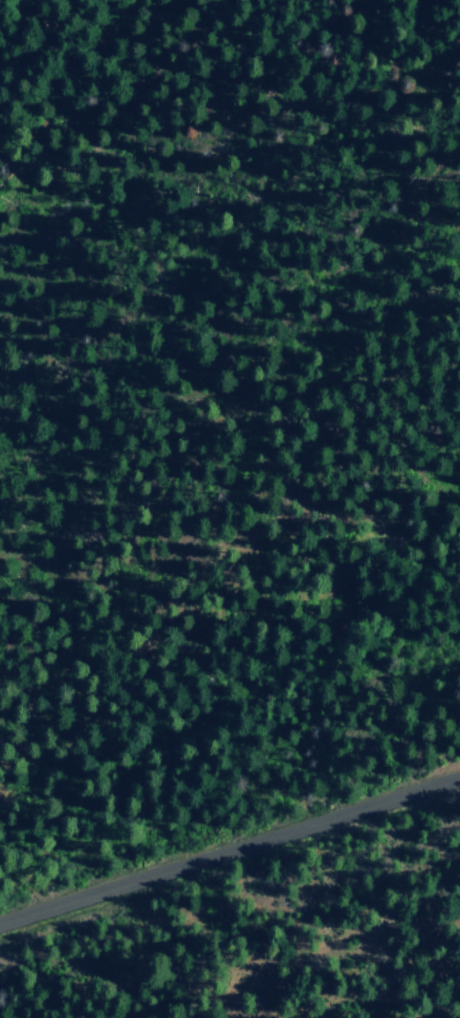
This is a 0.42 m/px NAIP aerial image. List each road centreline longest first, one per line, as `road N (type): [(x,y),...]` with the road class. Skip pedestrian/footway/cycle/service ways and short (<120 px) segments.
road 1 (tertiary): [(0,923),(459,781)]

